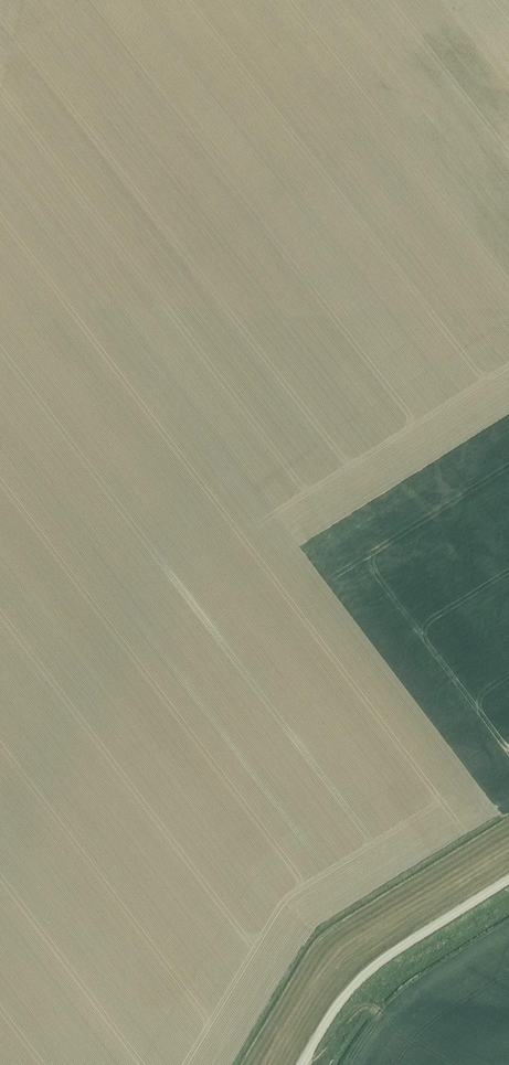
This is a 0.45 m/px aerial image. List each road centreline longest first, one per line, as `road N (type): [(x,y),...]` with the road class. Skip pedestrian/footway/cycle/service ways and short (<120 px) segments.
road 1 (tertiary): [(301,1064),(344,997),(389,956),(508,880)]

